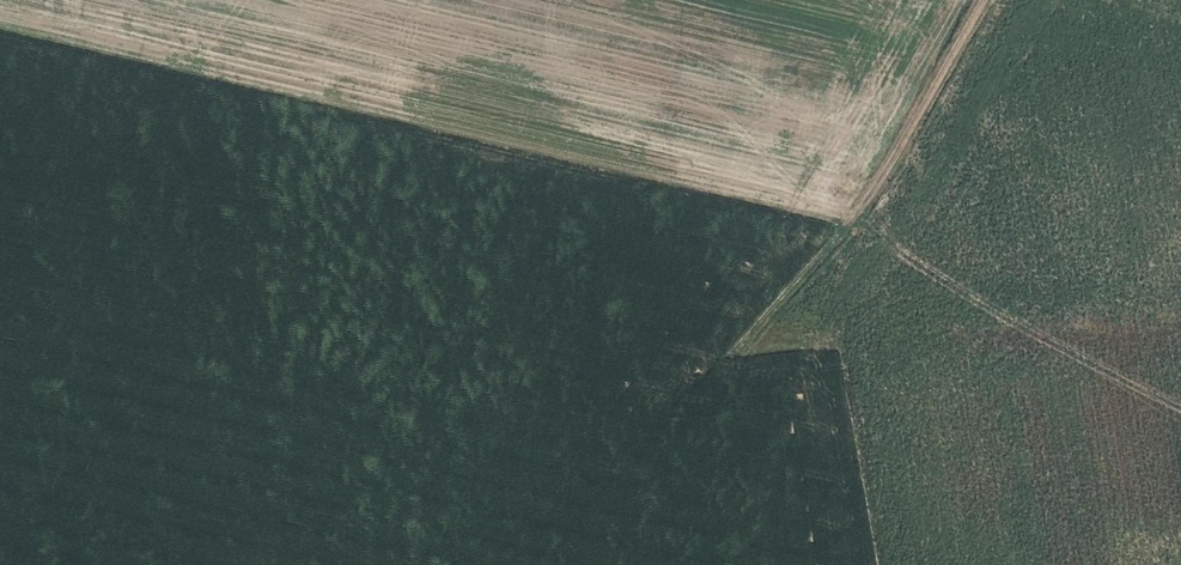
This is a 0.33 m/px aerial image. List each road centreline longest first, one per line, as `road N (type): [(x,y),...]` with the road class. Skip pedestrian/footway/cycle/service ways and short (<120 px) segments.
road 1 (track): [(749,346),(908,146),(984,0)]

